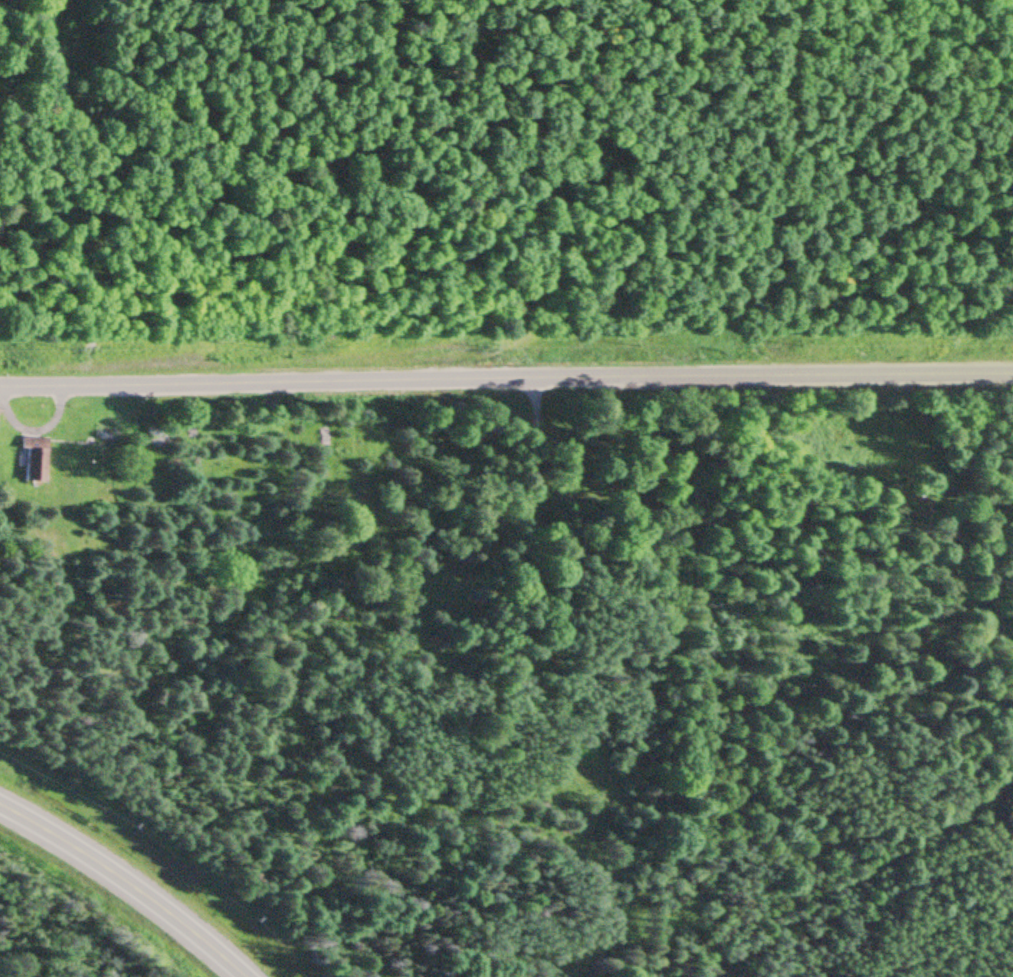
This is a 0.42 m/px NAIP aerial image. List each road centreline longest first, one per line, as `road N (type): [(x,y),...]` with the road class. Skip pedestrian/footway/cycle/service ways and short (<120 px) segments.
road 1 (residential): [(0,386),(1012,374)]
road 2 (residential): [(675,0),(895,49),(872,377)]
road 3 (primary): [(242,976),(124,881),(0,805)]

